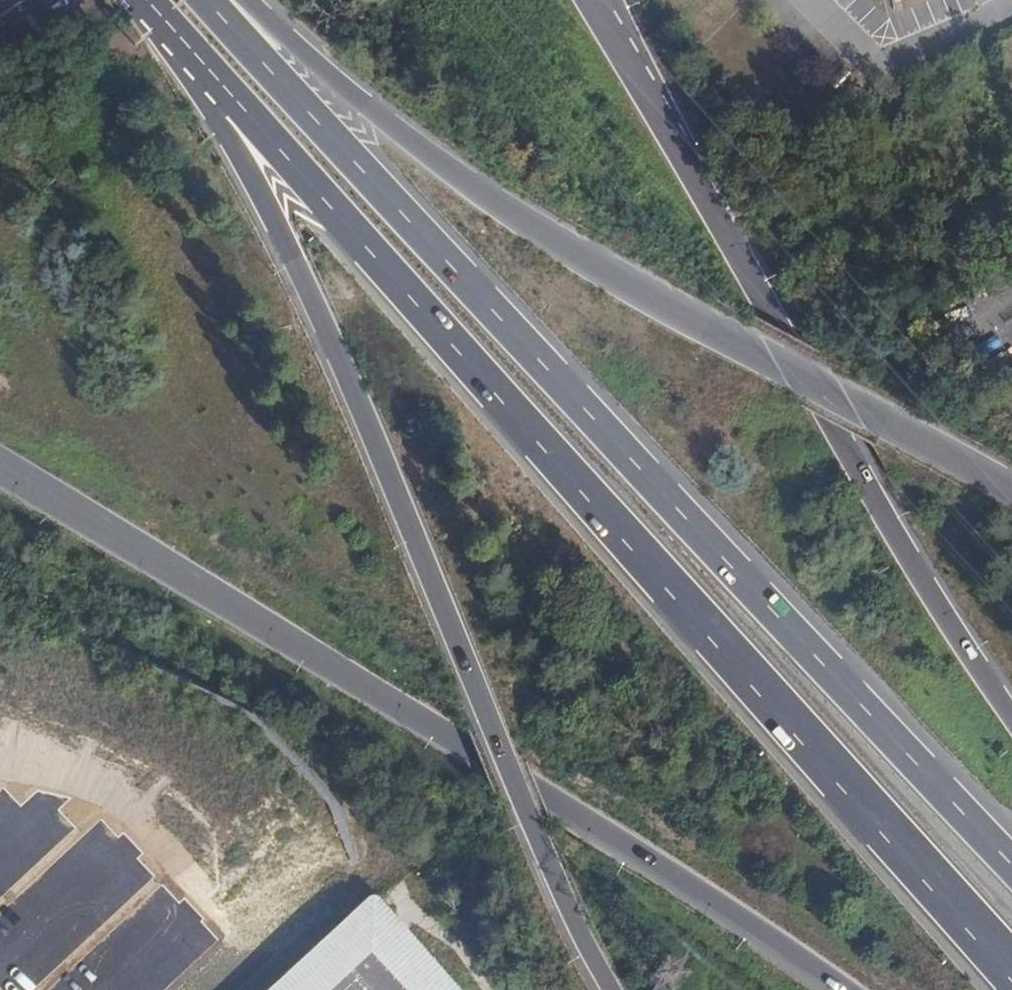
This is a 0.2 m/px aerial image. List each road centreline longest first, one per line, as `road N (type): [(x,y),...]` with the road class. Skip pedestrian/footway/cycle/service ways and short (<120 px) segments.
road 1 (motorway): [(208,74),(1011,959)]
road 2 (motorway): [(1011,863),(206,0)]
road 3 (motorway): [(208,74),(612,989)]
road 4 (motorway): [(0,472),(607,833),(833,989)]
road 5 (motorway): [(1011,496),(577,254),(206,0)]
road 6 (motorway): [(1011,734),(975,688),(608,31)]

